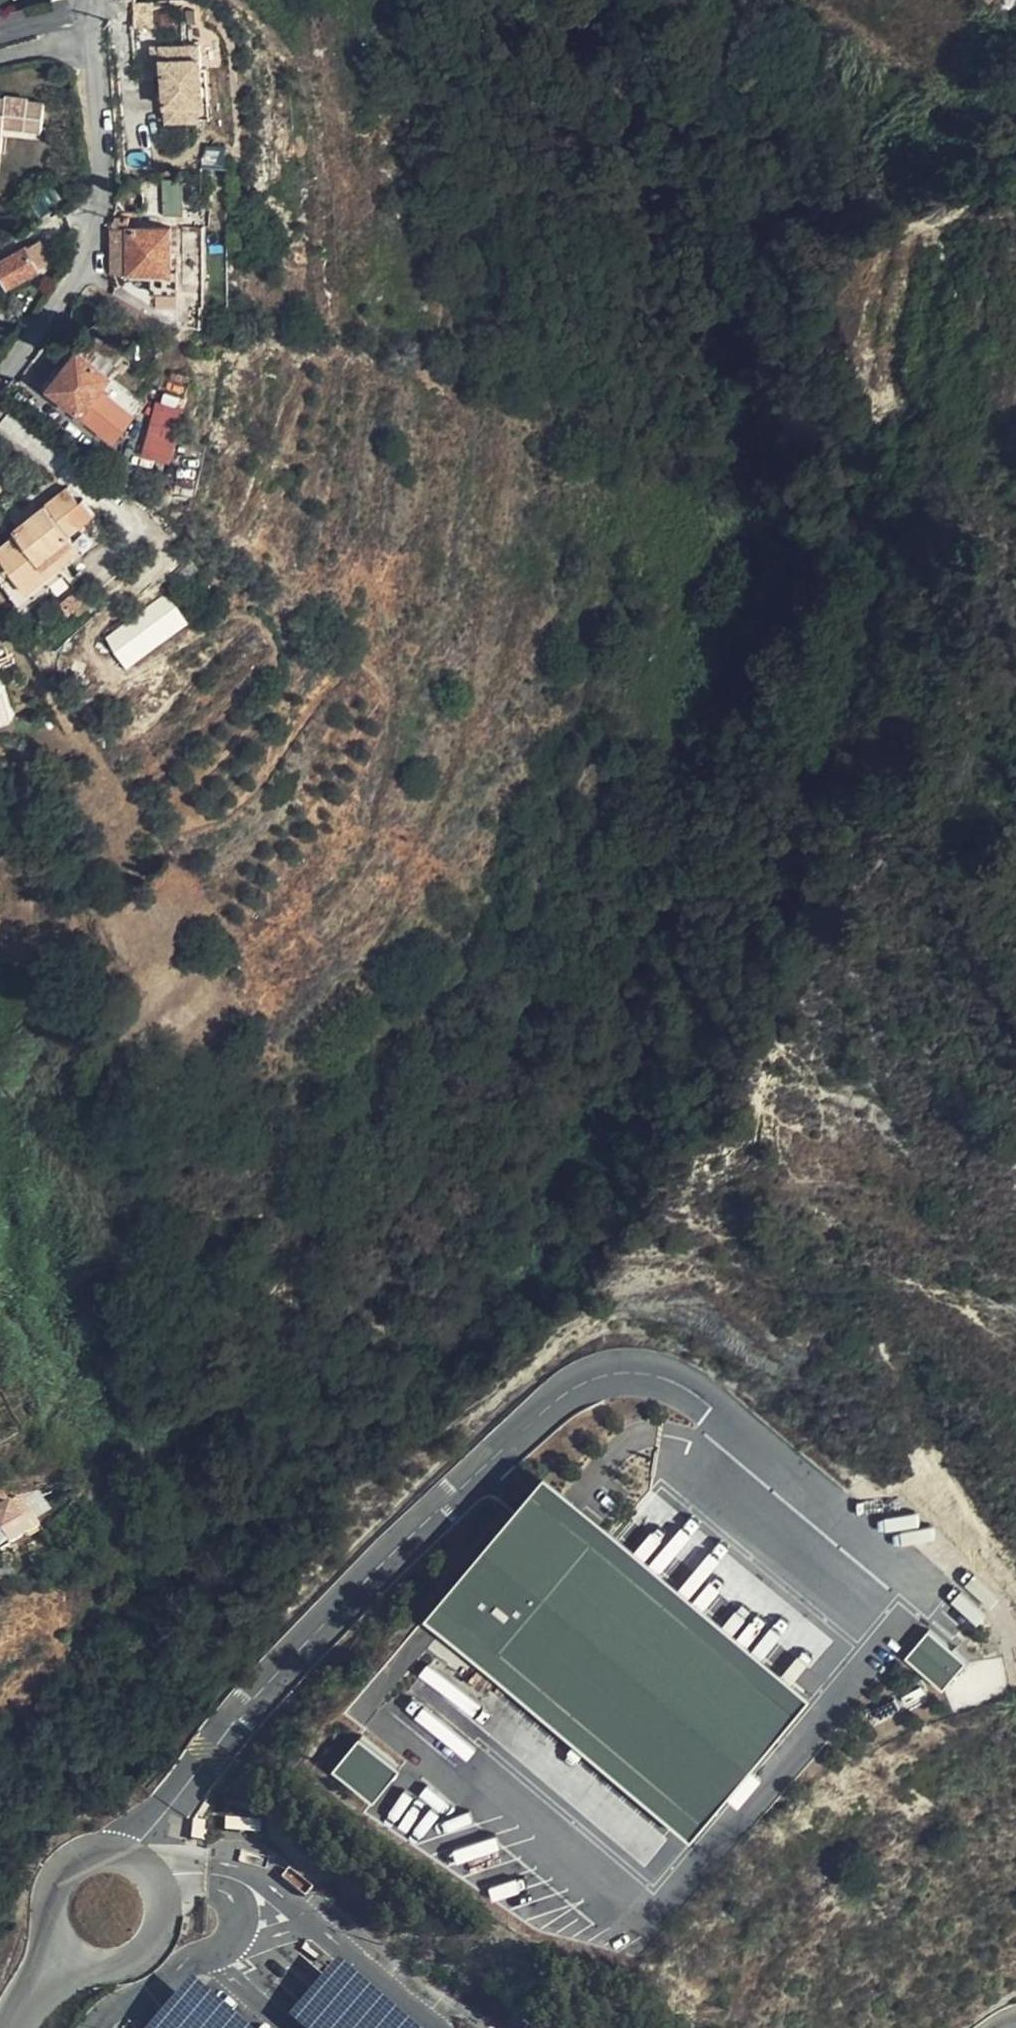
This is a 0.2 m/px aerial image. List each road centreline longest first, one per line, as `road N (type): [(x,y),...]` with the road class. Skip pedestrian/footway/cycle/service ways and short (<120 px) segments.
road 1 (residential): [(90,6),(99,178),(82,261),(0,373)]
road 2 (unclassified): [(87,1965),(122,1967),(151,1948),(164,1917),(147,1869),(116,1854),(67,1868),(50,1898),(53,1932)]

